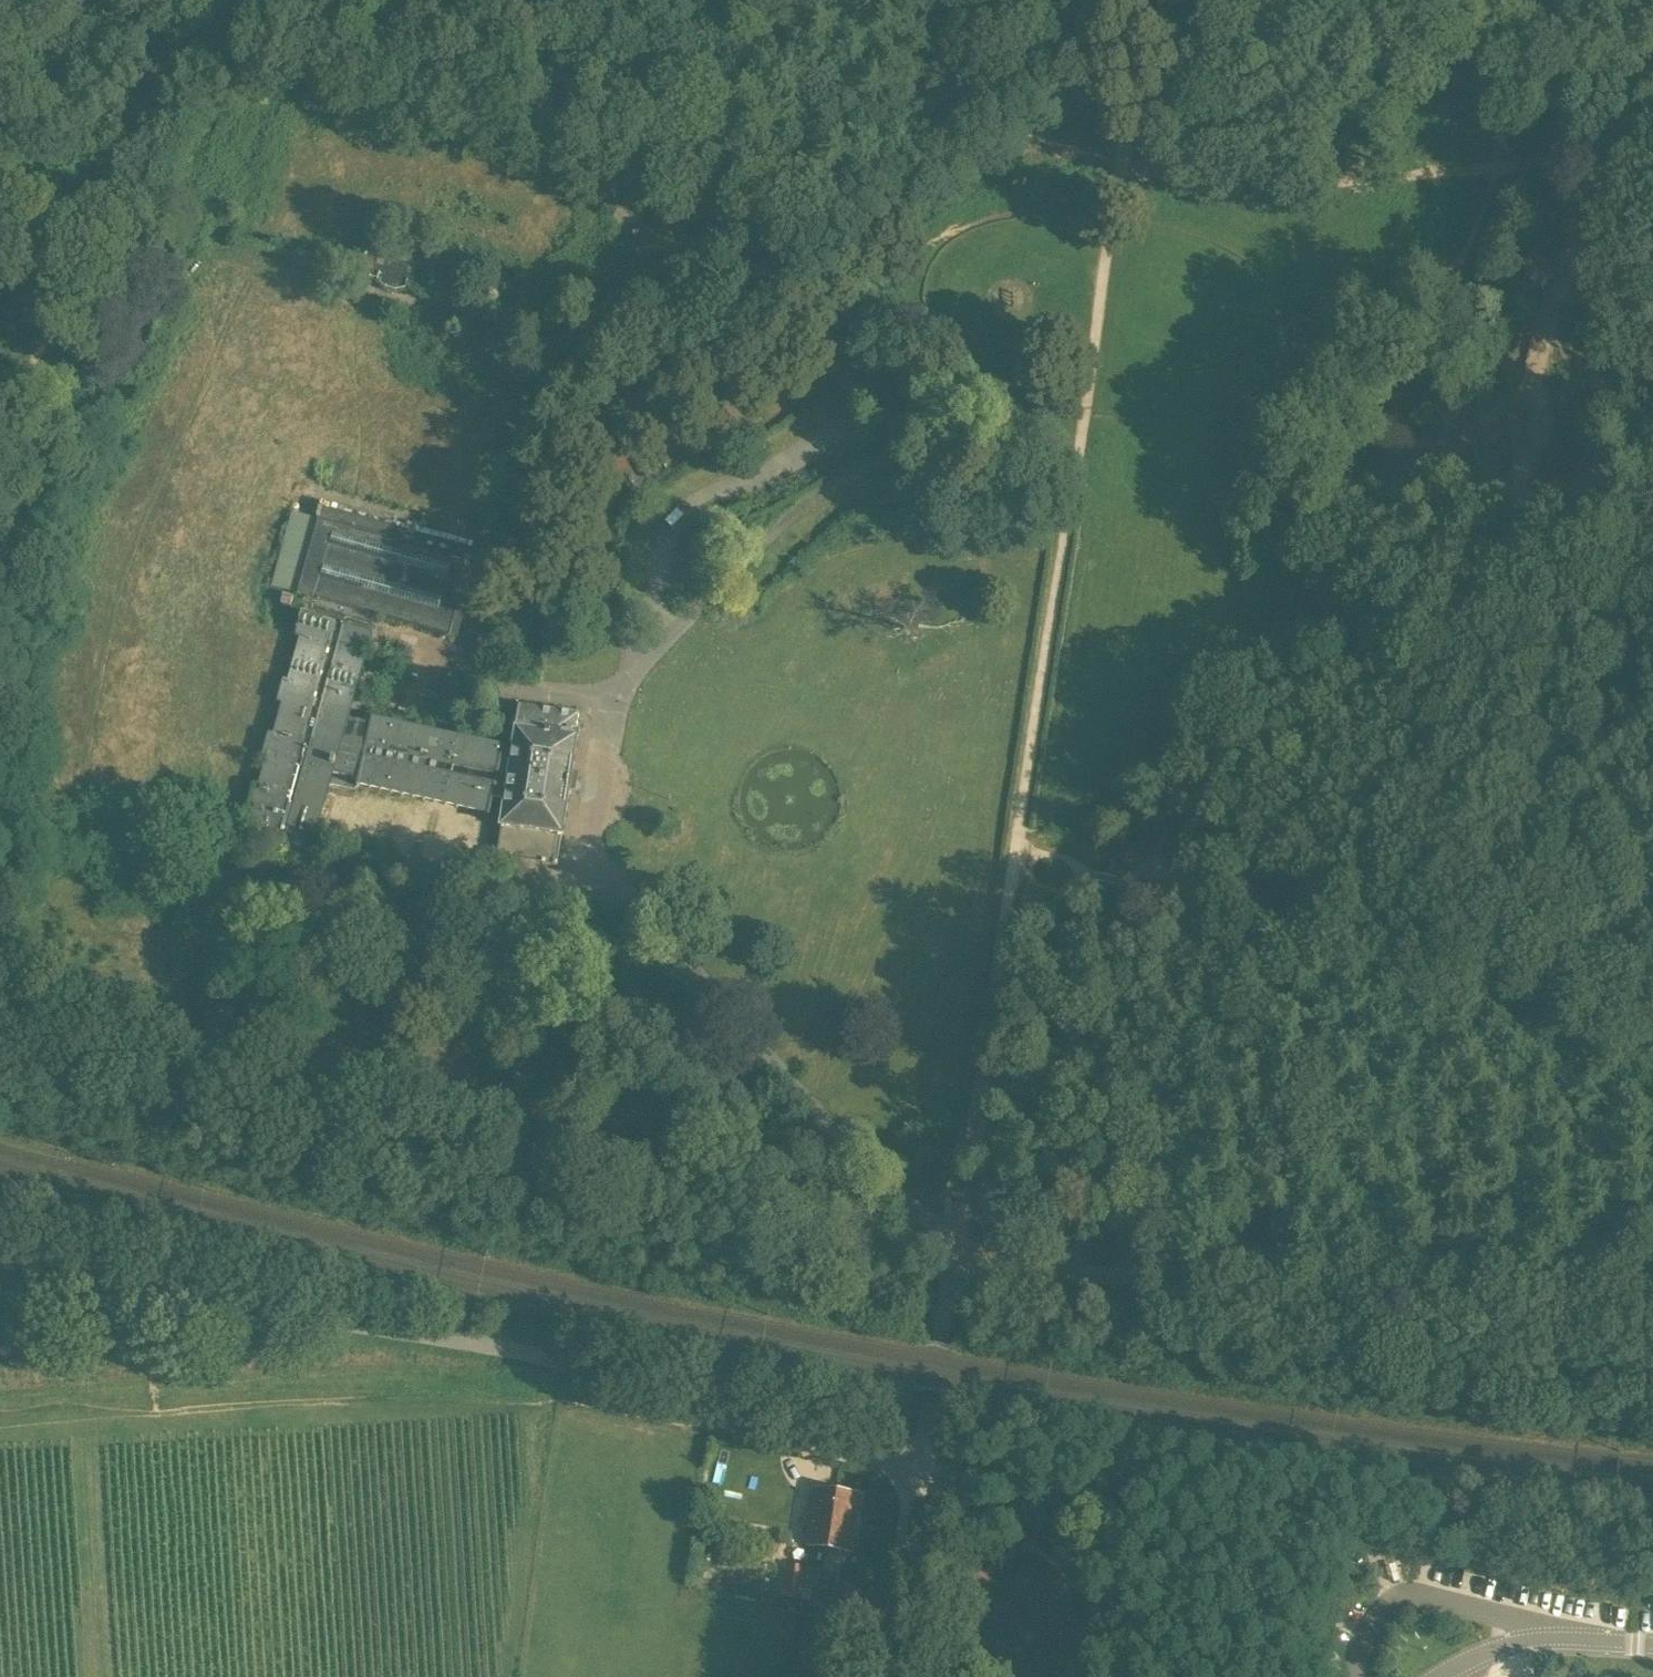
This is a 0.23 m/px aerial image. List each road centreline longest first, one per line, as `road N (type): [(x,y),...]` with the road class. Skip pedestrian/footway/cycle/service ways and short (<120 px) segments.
road 1 (track): [(953,1264),(1098,293),(1128,155)]
road 2 (unclassified): [(887,1676),(953,1264)]
road 3 (unclassified): [(1439,1676),(1533,1640),(1652,1642)]
road 4 (track): [(1142,0),(1128,155)]

